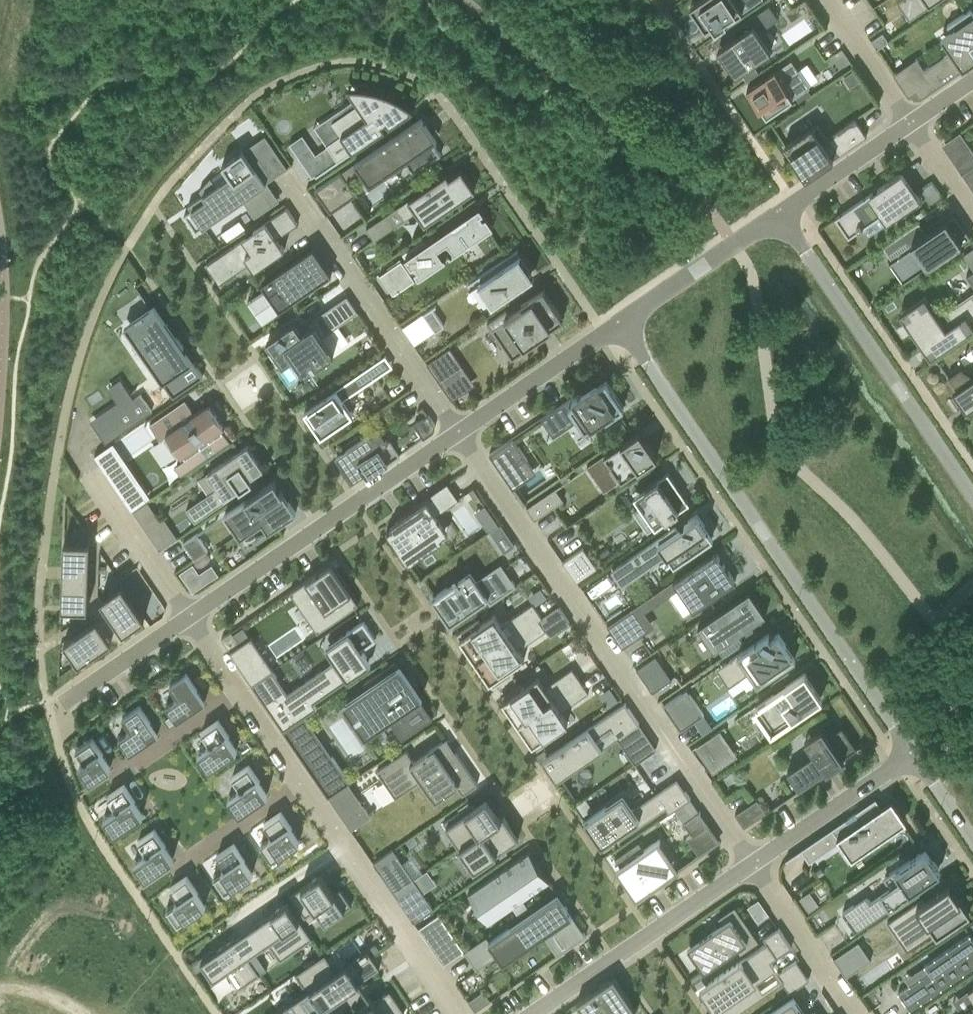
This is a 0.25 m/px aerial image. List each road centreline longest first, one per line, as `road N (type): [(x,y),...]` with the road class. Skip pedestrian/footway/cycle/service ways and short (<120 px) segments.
road 1 (residential): [(619,325),(915,757)]
road 2 (residential): [(458,435),(747,868)]
road 3 (residential): [(188,622),(456,1013)]
road 4 (residential): [(972,497),(778,217)]
road 5 (residential): [(188,622),(458,435)]
road 6 (residential): [(295,193),(458,435)]
road 7 (residential): [(535,1013),(747,868)]
road 8 (residential): [(747,868),(915,757)]
road 9 (residential): [(458,435),(619,325)]
road 10 (residential): [(778,217),(619,325)]
road 11 (residential): [(747,868),(852,1013)]
road 12 (residential): [(91,483),(188,622)]
road 13 (residential): [(778,217),(910,125)]
road 14 (residential): [(56,700),(188,622)]
road 15 (residential): [(910,125),(825,0)]

